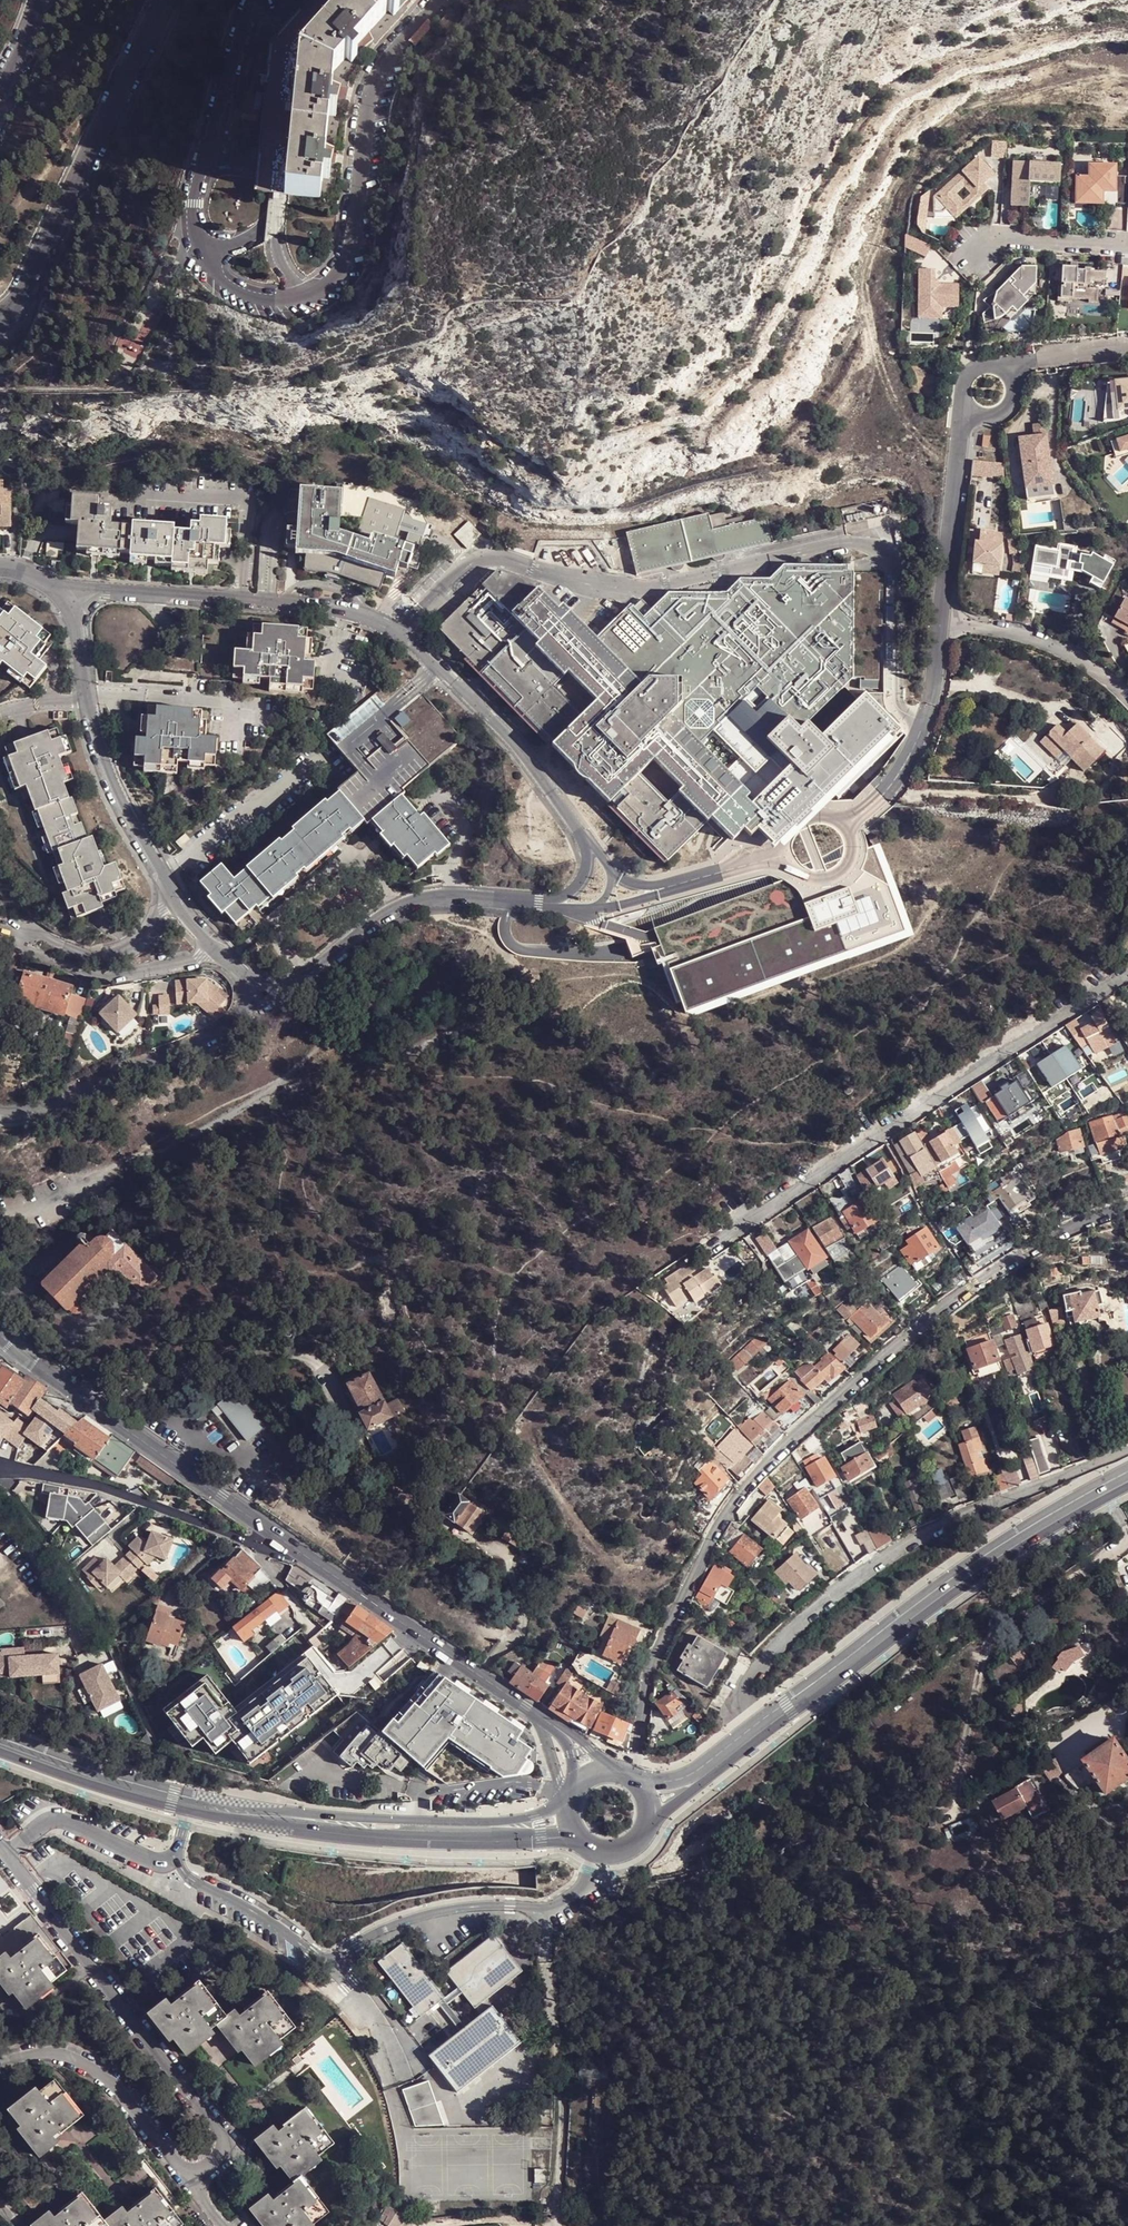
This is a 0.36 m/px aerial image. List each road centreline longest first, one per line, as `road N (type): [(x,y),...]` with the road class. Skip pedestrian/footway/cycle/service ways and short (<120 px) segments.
road 1 (residential): [(631,1777),(651,1669),(727,1510),(914,1331),(1058,1233),(1127,1206)]
road 2 (residential): [(584,838),(490,718),(400,633),(334,609),(56,590)]
road 3 (residential): [(1127,1451),(955,1519),(814,1606),(739,1701),(752,1739)]
road 4 (residential): [(1127,972),(710,1249)]
road 5 (residential): [(56,590),(77,618),(89,701),(118,796),(201,931),(240,973),(265,982)]
road 6 (primary): [(1127,1477),(999,1552),(752,1739)]
road 7 (residential): [(6,1853),(223,2131),(222,2154),(190,2181)]
road 8 (track): [(953,1816),(988,1638),(1123,1548),(1127,1529),(1106,1488)]
road 9 (track): [(592,1879),(619,1887),(769,1883),(818,1845),(960,1782)]
road 10 (tertiary): [(278,1537),(567,1737)]
road 11 (tertiary): [(0,1333),(278,1537)]
road 12 (residential): [(265,982),(316,969),(424,899),(565,905)]
road 13 (residential): [(556,2225),(563,2089),(546,1964),(550,1911)]
road 14 (residential): [(265,982),(261,1007),(215,1035),(28,1112),(0,1114)]
road 15 (primary): [(190,1805),(372,1829),(494,1829)]
road 16 (track): [(0,1221),(173,1147),(270,1093)]
road 17 (residential): [(0,1468),(99,1486),(262,1546),(278,1537)]
road 18 (residential): [(190,2181),(96,2068),(56,2052),(0,2062)]
road 19 (residential): [(550,1911),(475,1906),(436,1912),(335,1960)]
road 20 (residential): [(964,402),(942,618)]
road 21 (residential): [(942,618),(922,729),(884,795),(866,809)]
road 22 (residential): [(1127,697),(1045,642),(942,618)]
road 23 (primary): [(0,1744),(190,1805)]
road 24 (residential): [(335,1960),(325,1961),(192,1879),(175,1856)]
road 25 (residential): [(175,1856),(157,1864),(61,1819),(43,1823),(6,1853)]
road 26 (residential): [(977,256),(993,240),(1127,247)]
road 27 (residential): [(1127,349),(988,365)]
road 28 (residential): [(407,2077),(388,2033),(335,1960)]
road 29 (residential): [(787,857),(808,880),(836,878),(854,851),(847,827)]

